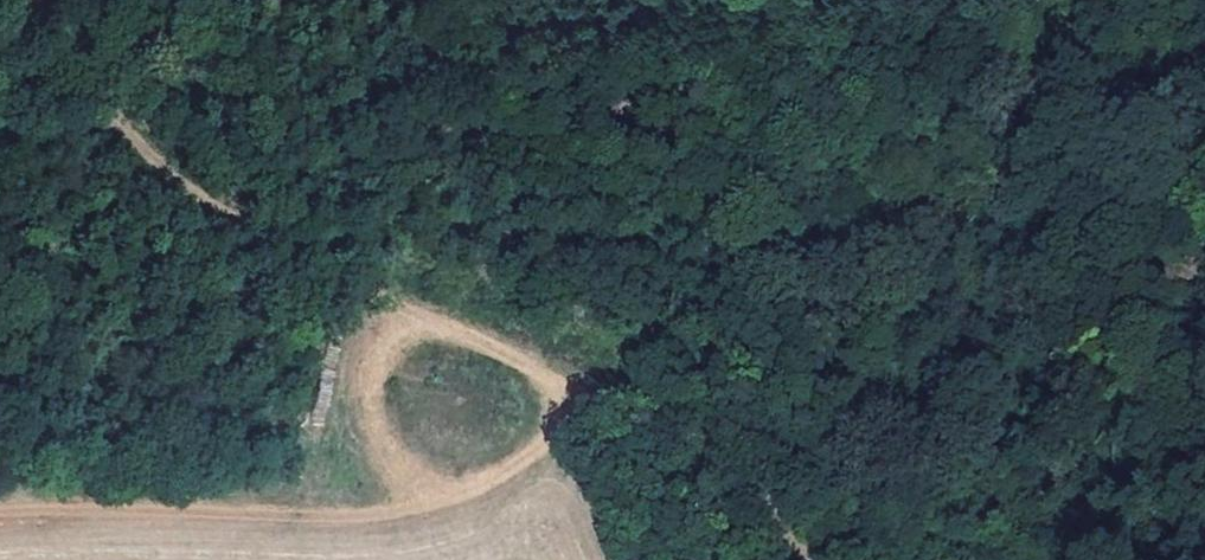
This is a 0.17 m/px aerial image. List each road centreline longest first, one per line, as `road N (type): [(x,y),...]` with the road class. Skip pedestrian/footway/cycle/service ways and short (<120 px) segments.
road 1 (track): [(45,0),(128,120),(409,299),(565,418),(650,414),(711,433)]
road 2 (track): [(565,418),(452,497),(426,502),(319,511),(0,494)]
road 3 (track): [(1002,559),(996,453),(1080,112),(1127,0)]
road 4 (track): [(635,0),(714,288),(711,433)]
road 5 (track): [(429,314),(385,354),(389,436),(426,502)]
road 6 (track): [(711,433),(780,559)]

